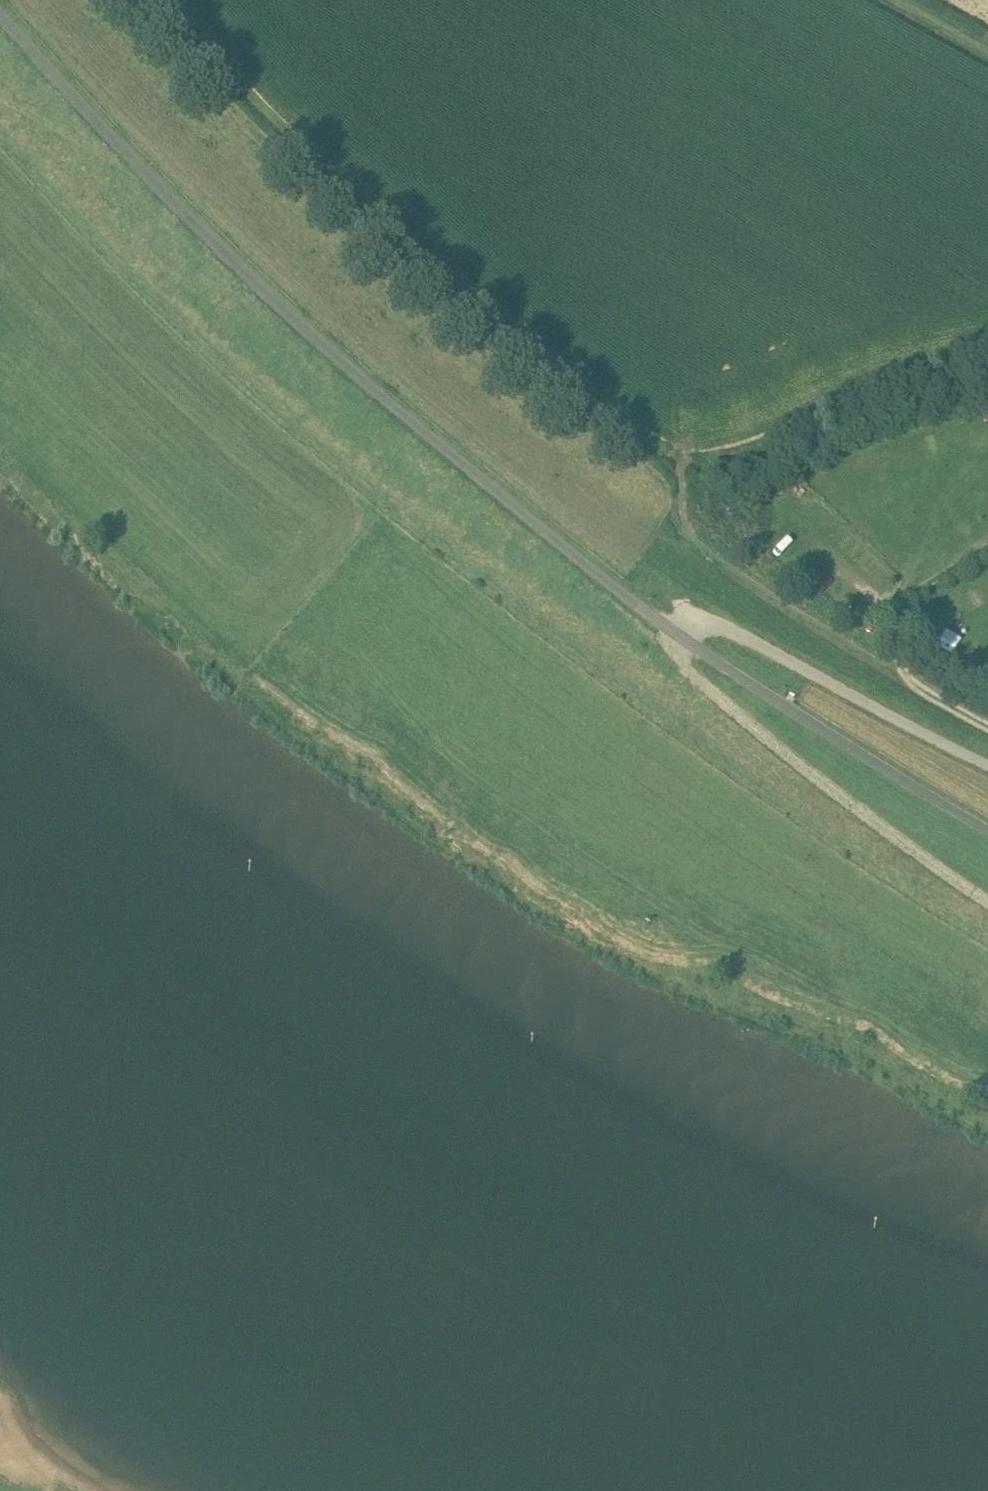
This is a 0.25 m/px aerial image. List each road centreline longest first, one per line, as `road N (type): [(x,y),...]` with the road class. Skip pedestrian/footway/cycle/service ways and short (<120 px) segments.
road 1 (residential): [(680,637),(696,619),(738,635),(987,764)]

